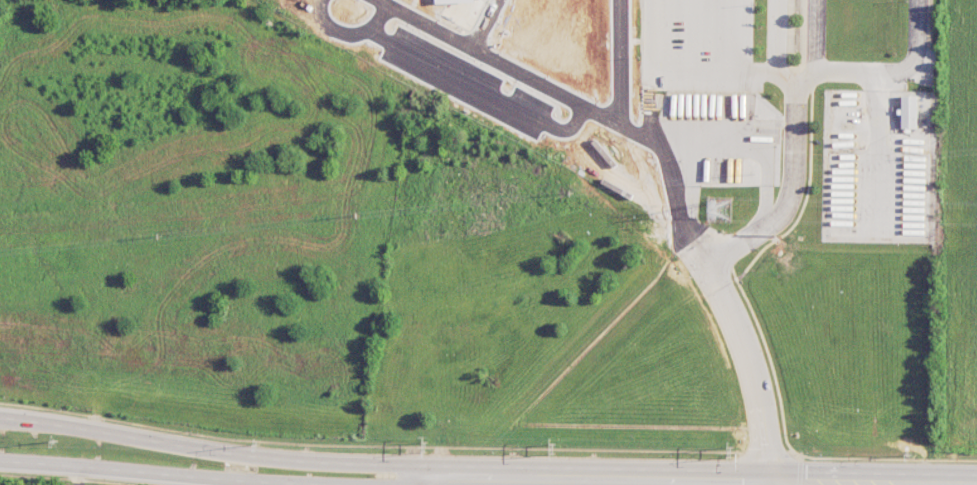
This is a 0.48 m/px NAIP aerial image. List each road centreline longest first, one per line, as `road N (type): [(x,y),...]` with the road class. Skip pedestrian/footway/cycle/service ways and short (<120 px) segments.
road 1 (primary): [(319,476),(938,484)]
road 2 (primary): [(319,476),(0,416)]
road 3 (primary): [(0,461),(258,483),(319,476)]
road 4 (residential): [(691,244),(747,354),(772,482)]

